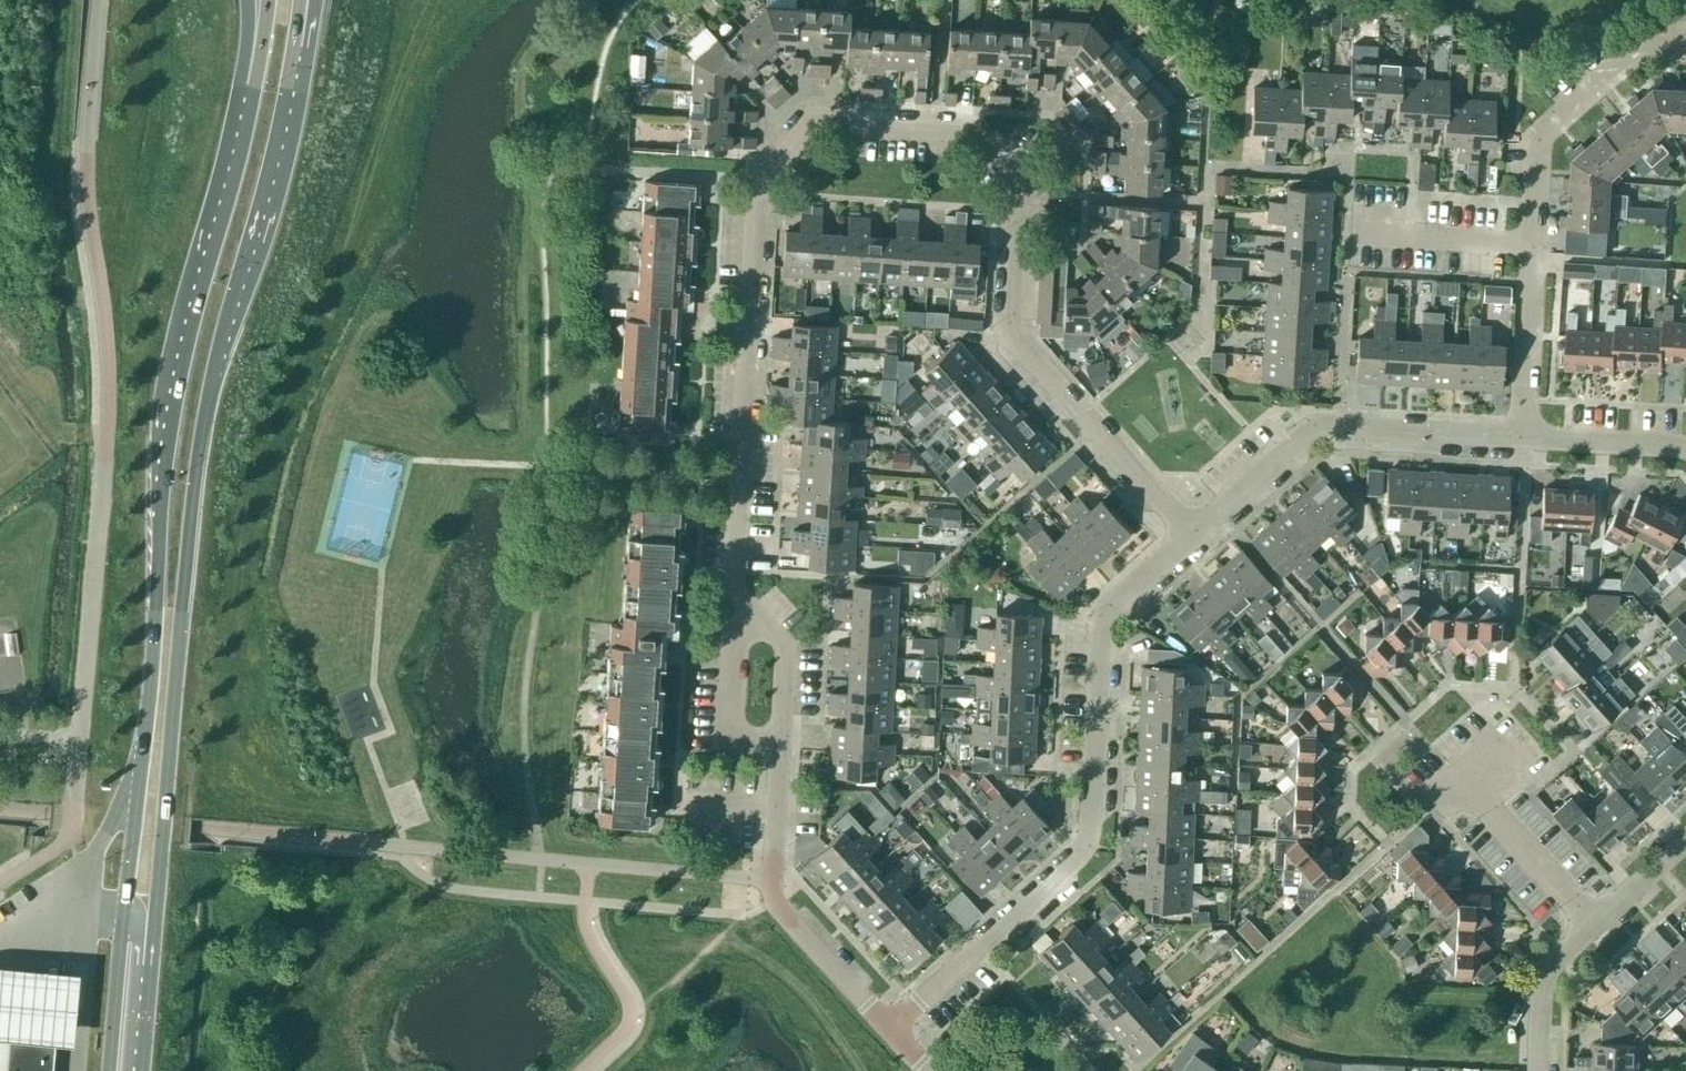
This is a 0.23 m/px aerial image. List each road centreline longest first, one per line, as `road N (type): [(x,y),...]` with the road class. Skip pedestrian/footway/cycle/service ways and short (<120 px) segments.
road 1 (residential): [(1187,534),(1014,337),(1019,187),(987,138),(807,128),(764,171),(736,592),(751,609)]
road 2 (primary): [(140,1070),(203,416),(283,125),(298,32)]
road 3 (primary): [(255,96),(174,409),(110,1070)]
road 4 (residential): [(893,1028),(1077,858),(1086,838),(1104,611),(1187,534)]
road 5 (residential): [(1187,534),(1320,430),(1523,438)]
road 6 (residential): [(780,737),(773,880),(782,909),(893,1028)]
road 7 (residential): [(1532,244),(1537,136),(1645,43),(1685,45)]
road 8 (residential): [(1592,927),(1461,778),(1489,751)]
road 9 (residential): [(1523,438),(1532,244)]
road 10 (residential): [(1532,244),(1348,234)]
road 11 (residential): [(780,737),(740,734),(725,713),(729,630),(751,609)]
road 12 (unclassified): [(1592,927),(1549,962),(1537,985),(1533,1070)]
road 13 (residential): [(1523,438),(1685,452)]
road 14 (residential): [(751,609),(785,654),(780,737)]
road 15 (unclassified): [(1685,843),(1592,927)]

